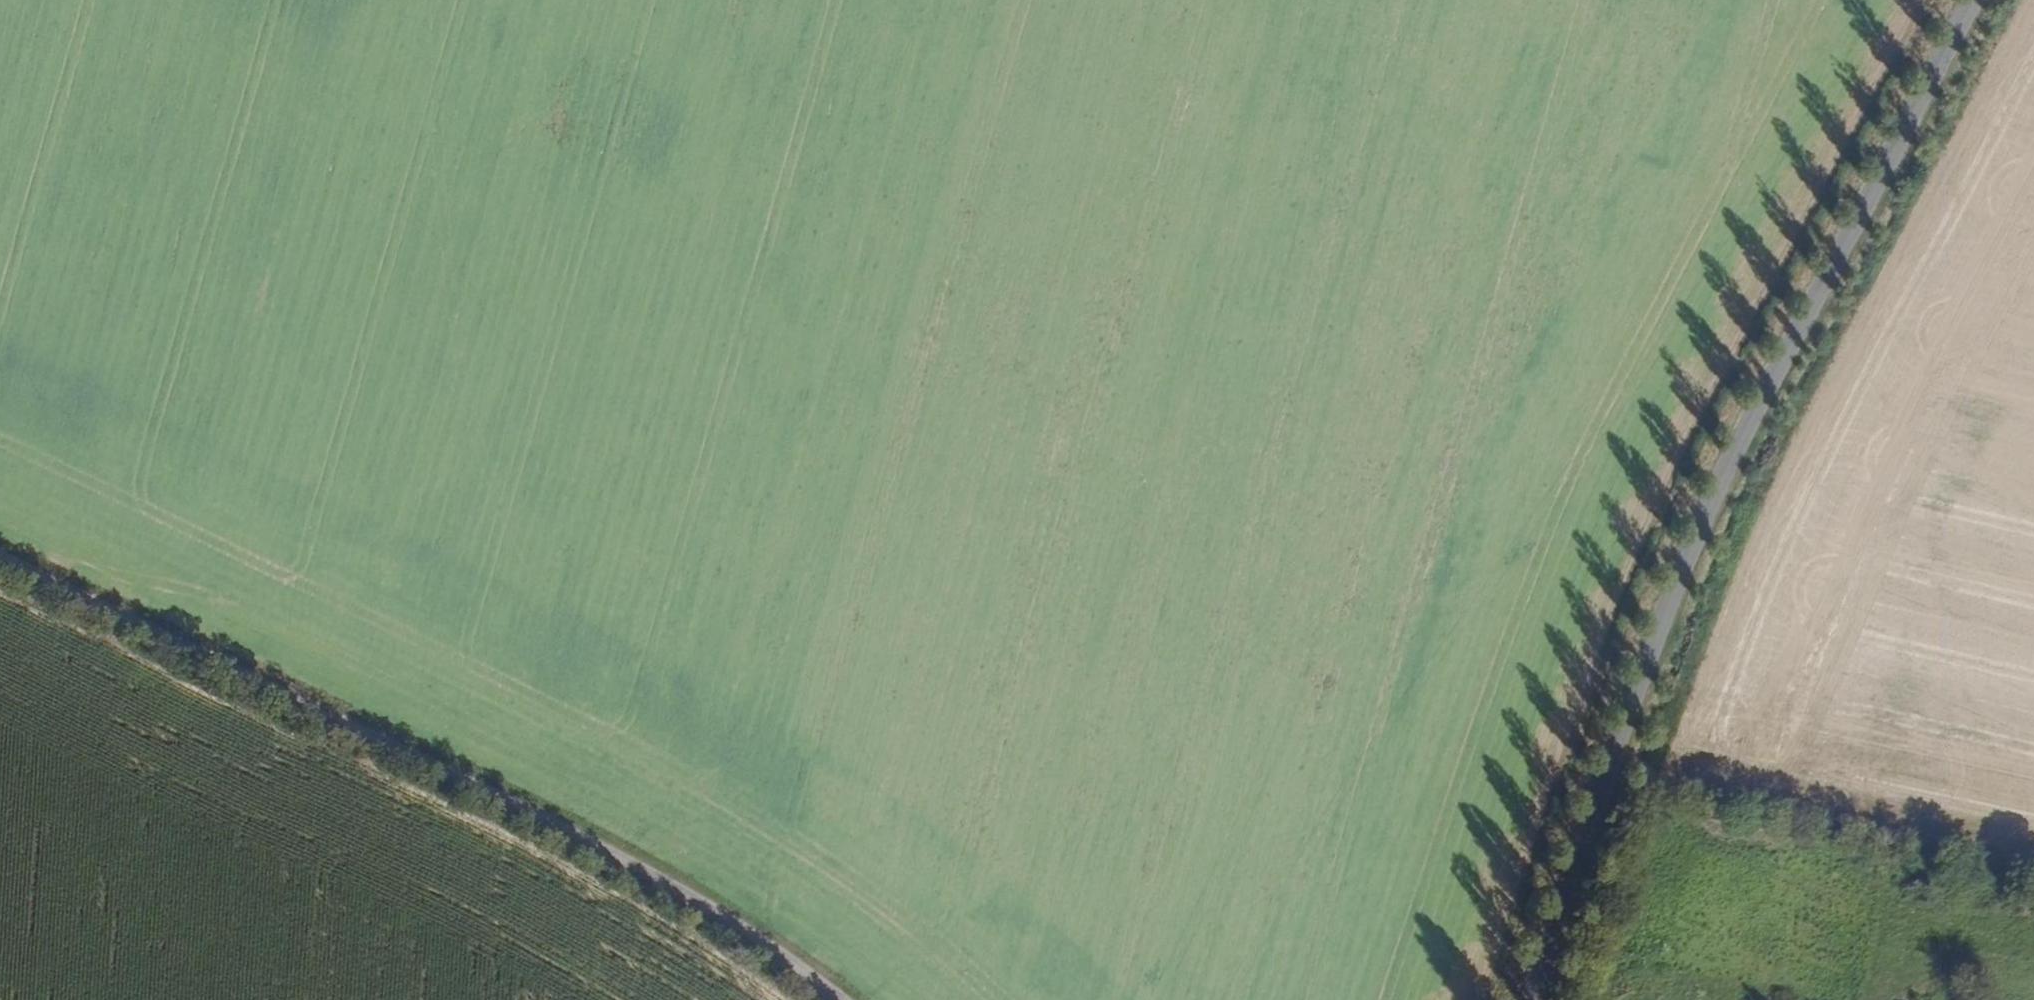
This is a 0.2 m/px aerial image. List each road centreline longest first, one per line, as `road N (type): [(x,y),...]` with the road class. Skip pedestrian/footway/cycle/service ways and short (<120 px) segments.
road 1 (unclassified): [(1518,999),(1744,435),(1878,172),(1992,0)]
road 2 (tertiary): [(838,999),(773,949),(627,857),(0,556)]

